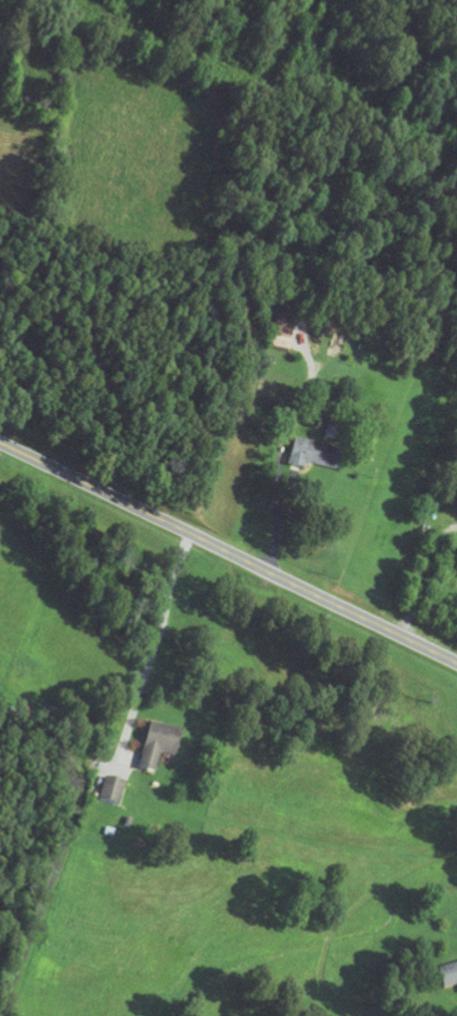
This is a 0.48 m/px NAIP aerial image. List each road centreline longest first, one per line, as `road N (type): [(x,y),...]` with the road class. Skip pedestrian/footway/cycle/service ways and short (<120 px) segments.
road 1 (primary): [(456,664),(0,442)]
road 2 (residential): [(6,1015),(81,808),(76,780),(59,759),(0,737)]

